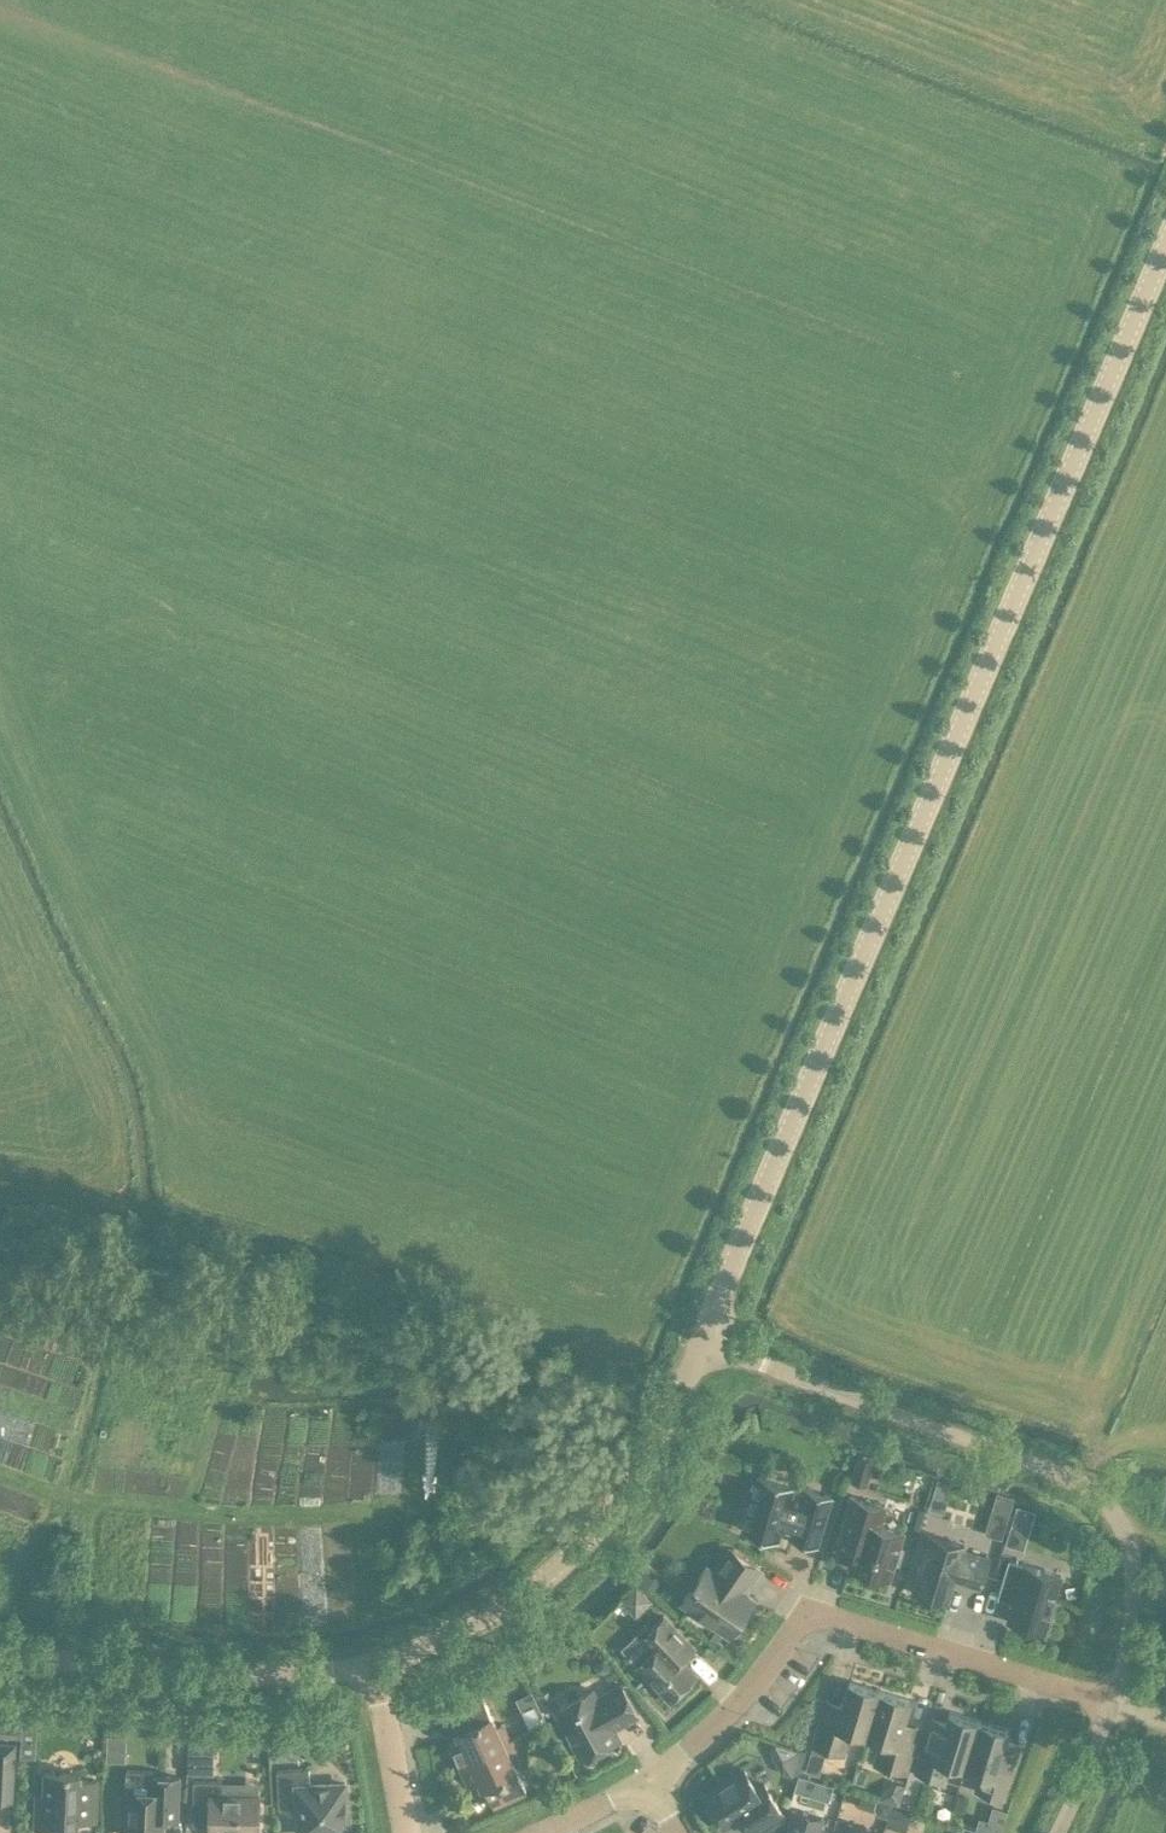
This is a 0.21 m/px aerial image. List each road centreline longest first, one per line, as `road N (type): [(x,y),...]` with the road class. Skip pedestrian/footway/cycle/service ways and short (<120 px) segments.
road 1 (tertiary): [(703,1340),(1165,250)]
road 2 (unclassified): [(1112,1707),(1131,1625),(1133,1559),(1123,1530),(1093,1493),(703,1340)]
road 3 (residential): [(648,1786),(718,1726),(812,1615),(1112,1707)]
road 4 (tertiary): [(703,1340),(639,1472),(593,1534),(491,1618),(372,1668)]
road 5 (track): [(0,1474),(79,1498),(165,1511),(284,1521),(436,1514)]
road 6 (tertiary): [(372,1668),(279,1678),(0,1655)]
road 7 (residential): [(404,1832),(372,1668)]
road 8 (unclassified): [(1058,1832),(1112,1707)]

